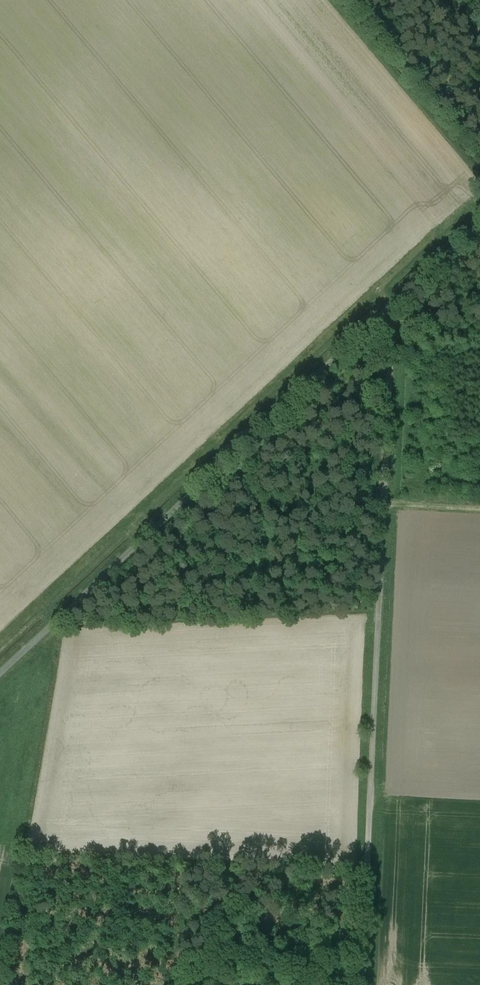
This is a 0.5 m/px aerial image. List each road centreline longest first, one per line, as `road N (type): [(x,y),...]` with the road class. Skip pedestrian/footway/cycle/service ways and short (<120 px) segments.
road 1 (track): [(363,984),(394,304)]
road 2 (track): [(394,304),(0,678)]

